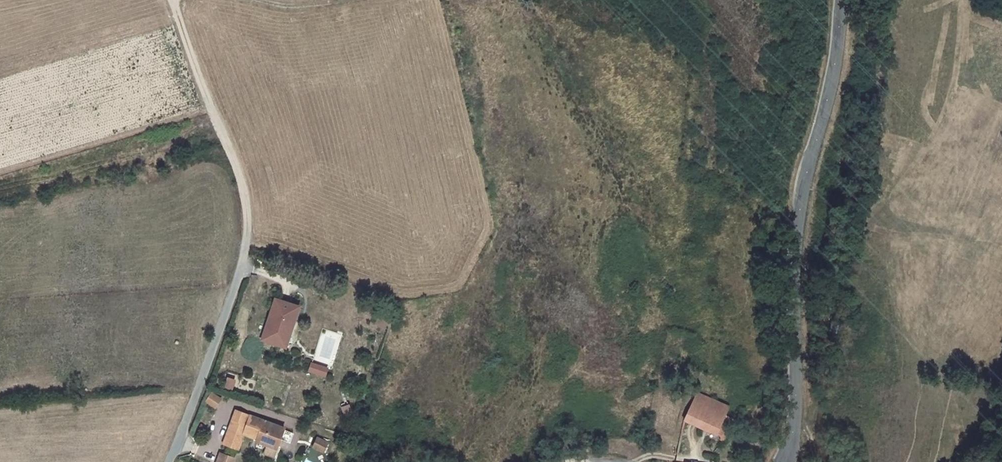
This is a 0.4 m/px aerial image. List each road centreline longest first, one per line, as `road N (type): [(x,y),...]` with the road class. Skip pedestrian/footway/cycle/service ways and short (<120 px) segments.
road 1 (tertiary): [(785,461),(795,435),(797,228),(843,0)]
road 2 (residential): [(165,461),(249,238),(241,183),(197,64)]

